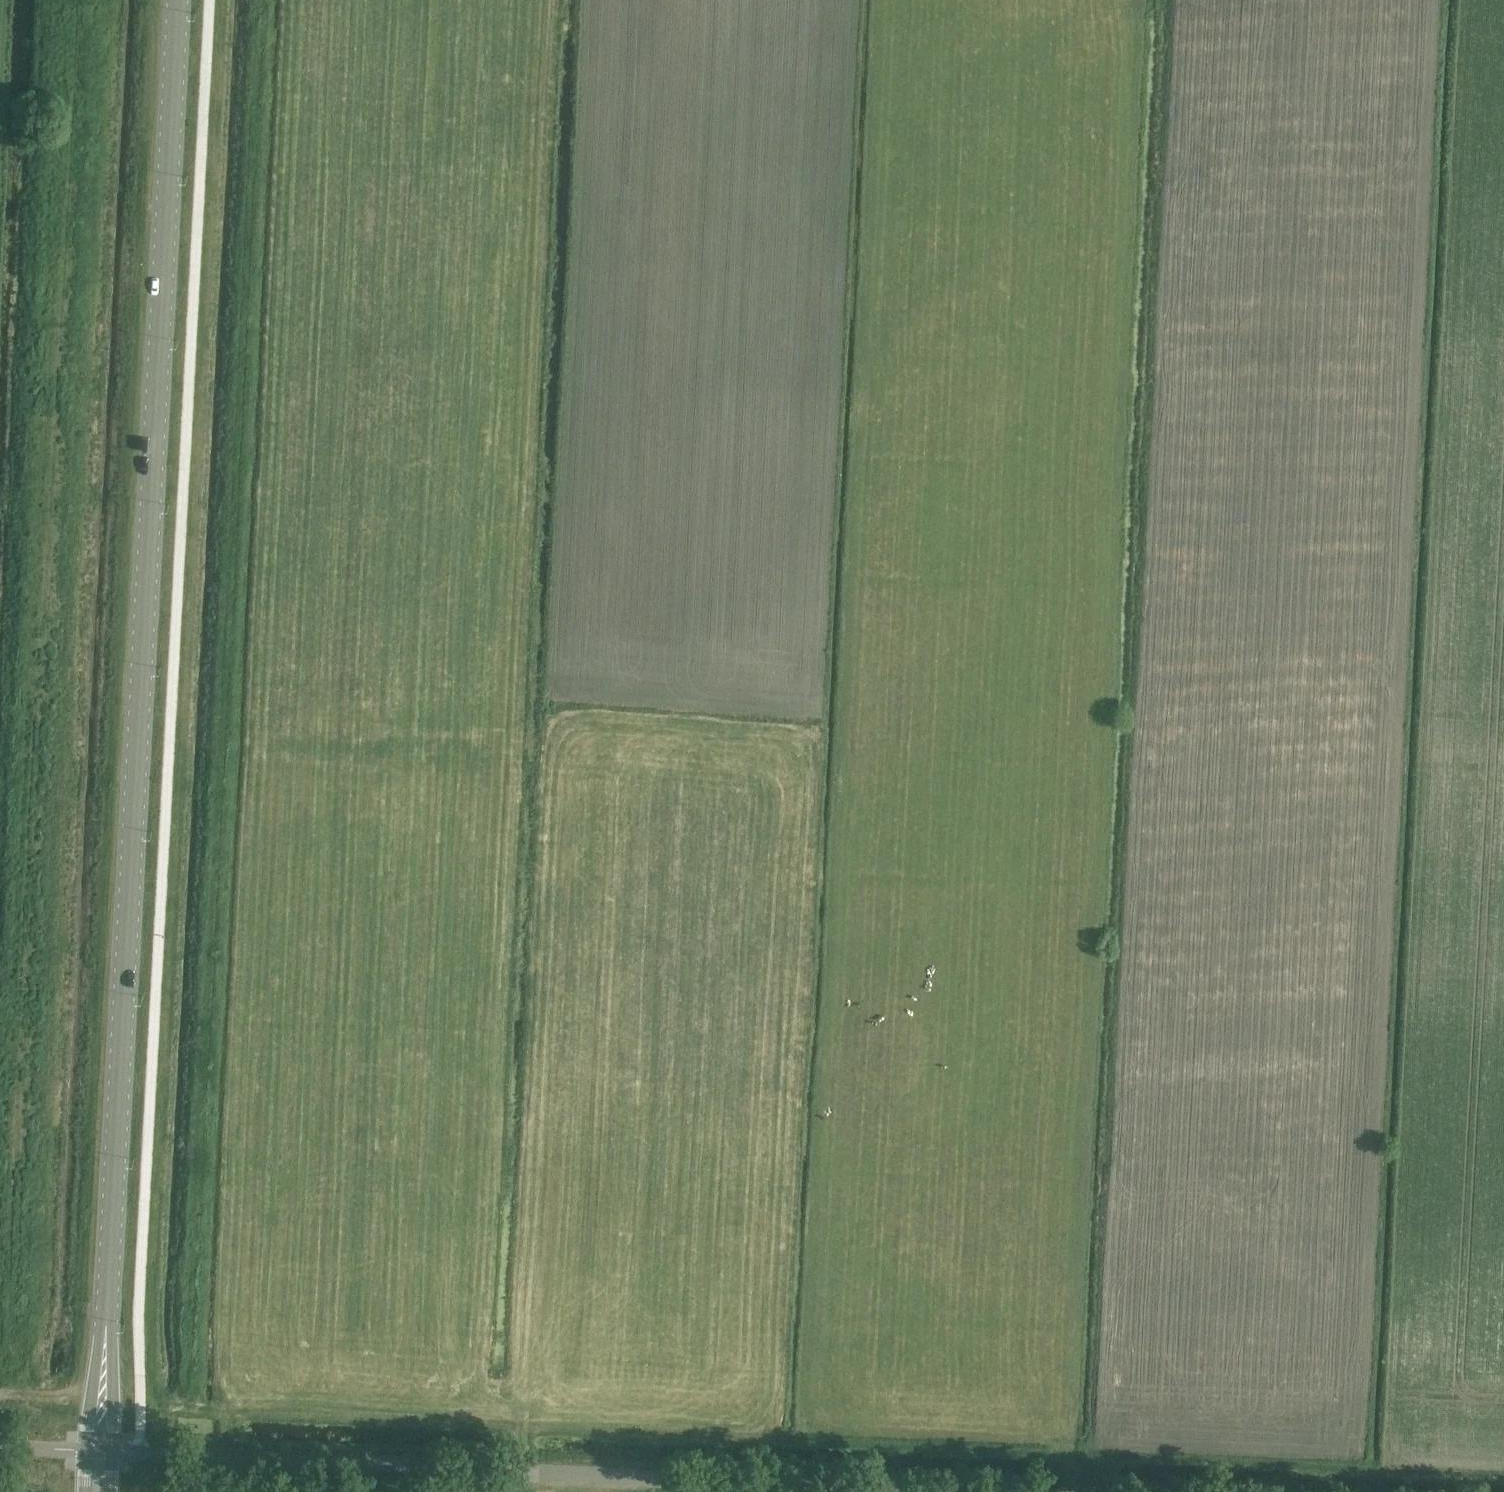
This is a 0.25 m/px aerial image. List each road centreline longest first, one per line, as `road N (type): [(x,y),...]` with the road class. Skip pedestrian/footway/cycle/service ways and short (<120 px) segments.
road 1 (secondary): [(176,0),(103,1369)]
road 2 (unclassified): [(949,1491),(113,1452)]

